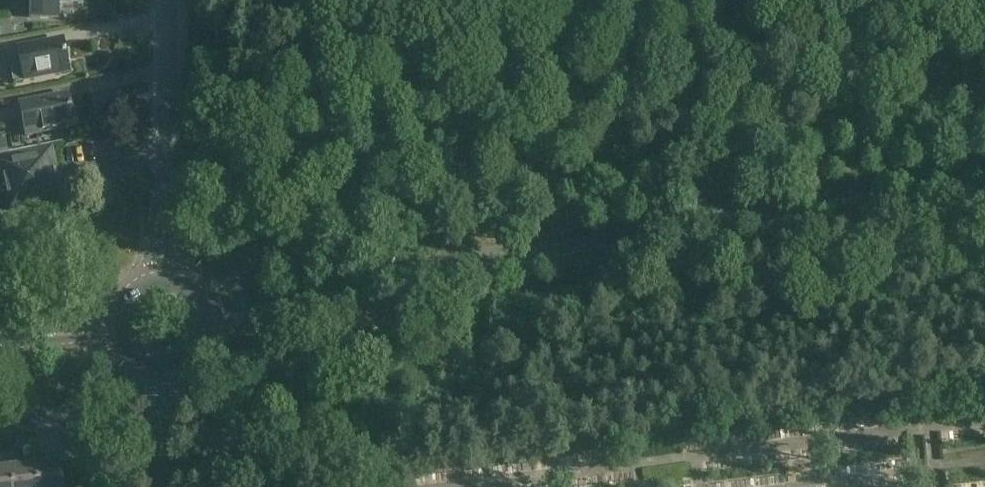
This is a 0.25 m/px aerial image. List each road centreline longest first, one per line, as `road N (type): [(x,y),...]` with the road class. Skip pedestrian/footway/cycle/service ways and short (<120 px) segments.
road 1 (secondary): [(211,321),(984,174)]
road 2 (unclassified): [(164,277),(166,0)]
road 3 (residential): [(0,424),(162,408)]

